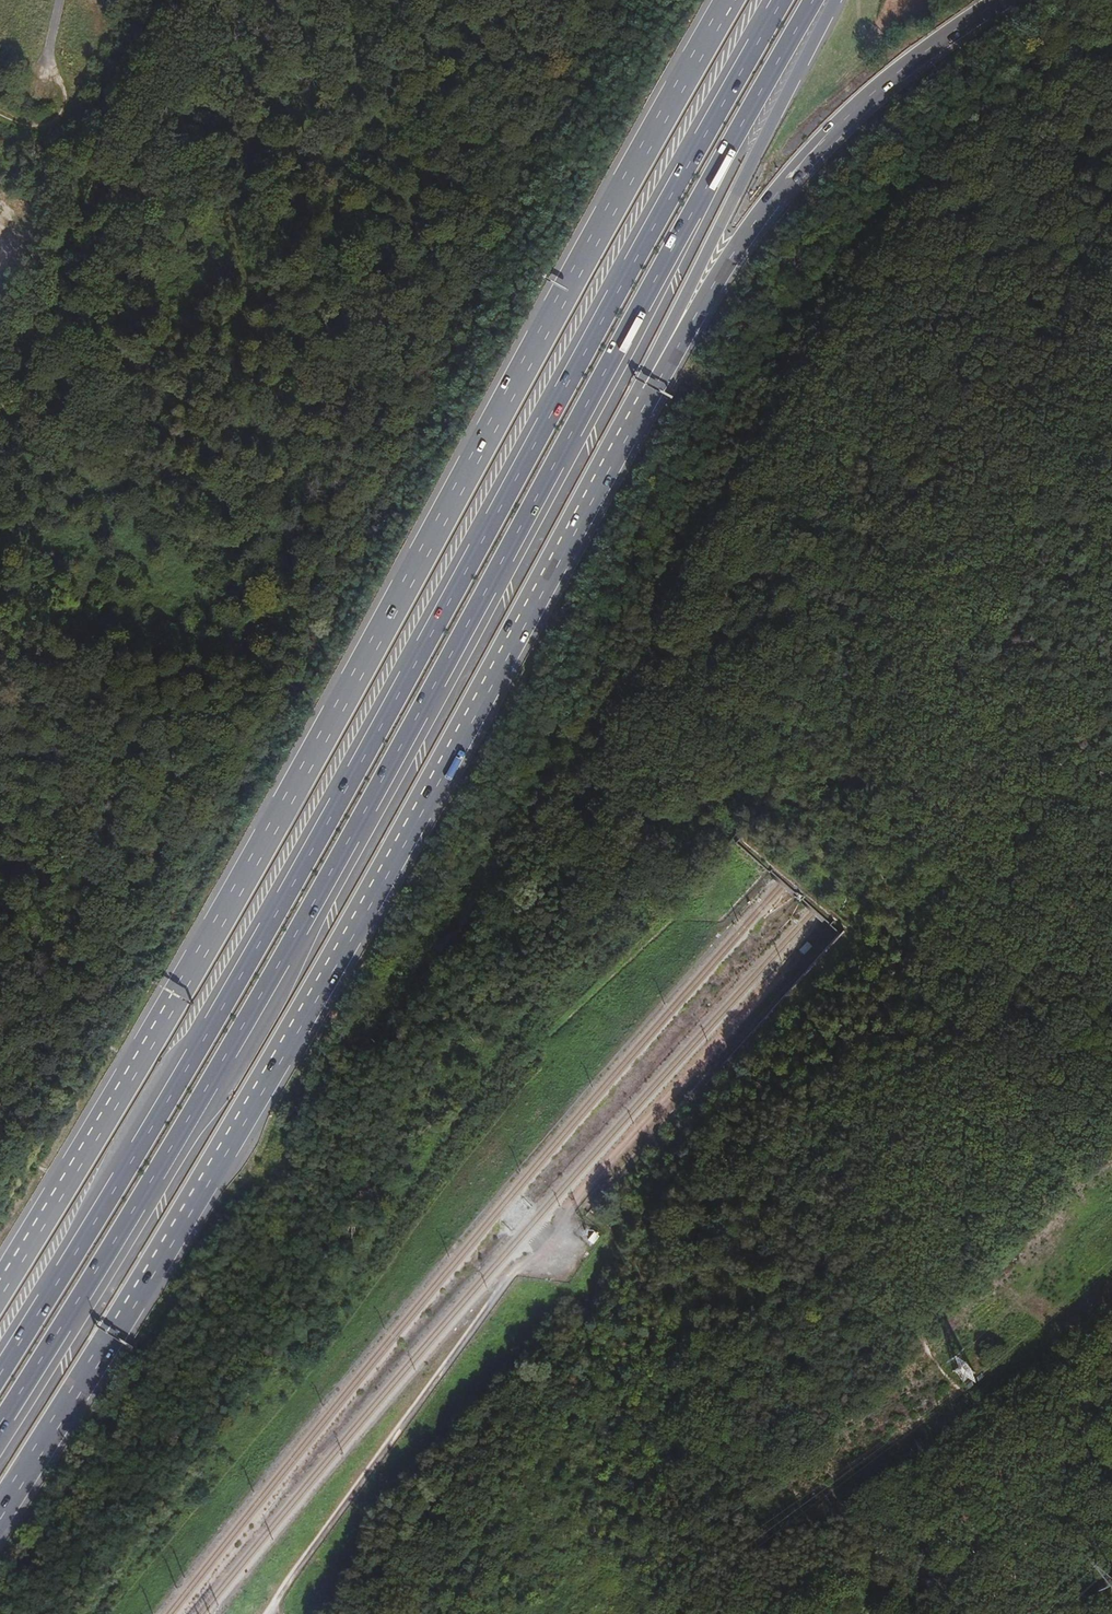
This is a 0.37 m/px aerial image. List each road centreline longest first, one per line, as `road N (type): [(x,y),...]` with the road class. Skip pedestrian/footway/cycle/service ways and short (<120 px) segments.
road 1 (motorway): [(0,1427),(265,993),(819,0)]
road 2 (motorway): [(781,0),(270,919),(0,1369)]
road 3 (trunk): [(729,0),(219,921),(0,1287)]
road 4 (trunk): [(0,1512),(240,1124),(650,386)]
road 5 (trunk): [(650,386),(752,227),(807,161),(890,81),(1002,0)]
road 6 (motorway): [(650,386),(719,228),(836,0)]
road 7 (track): [(1111,1355),(1004,1604)]
road 8 (track): [(1005,651),(1012,689),(1111,840)]
road 9 (track): [(1005,651),(1030,603),(1111,493)]
road 10 (track): [(0,112),(46,123),(64,105),(49,56),(62,0)]
road 11 (track): [(942,1473),(1004,1604)]

